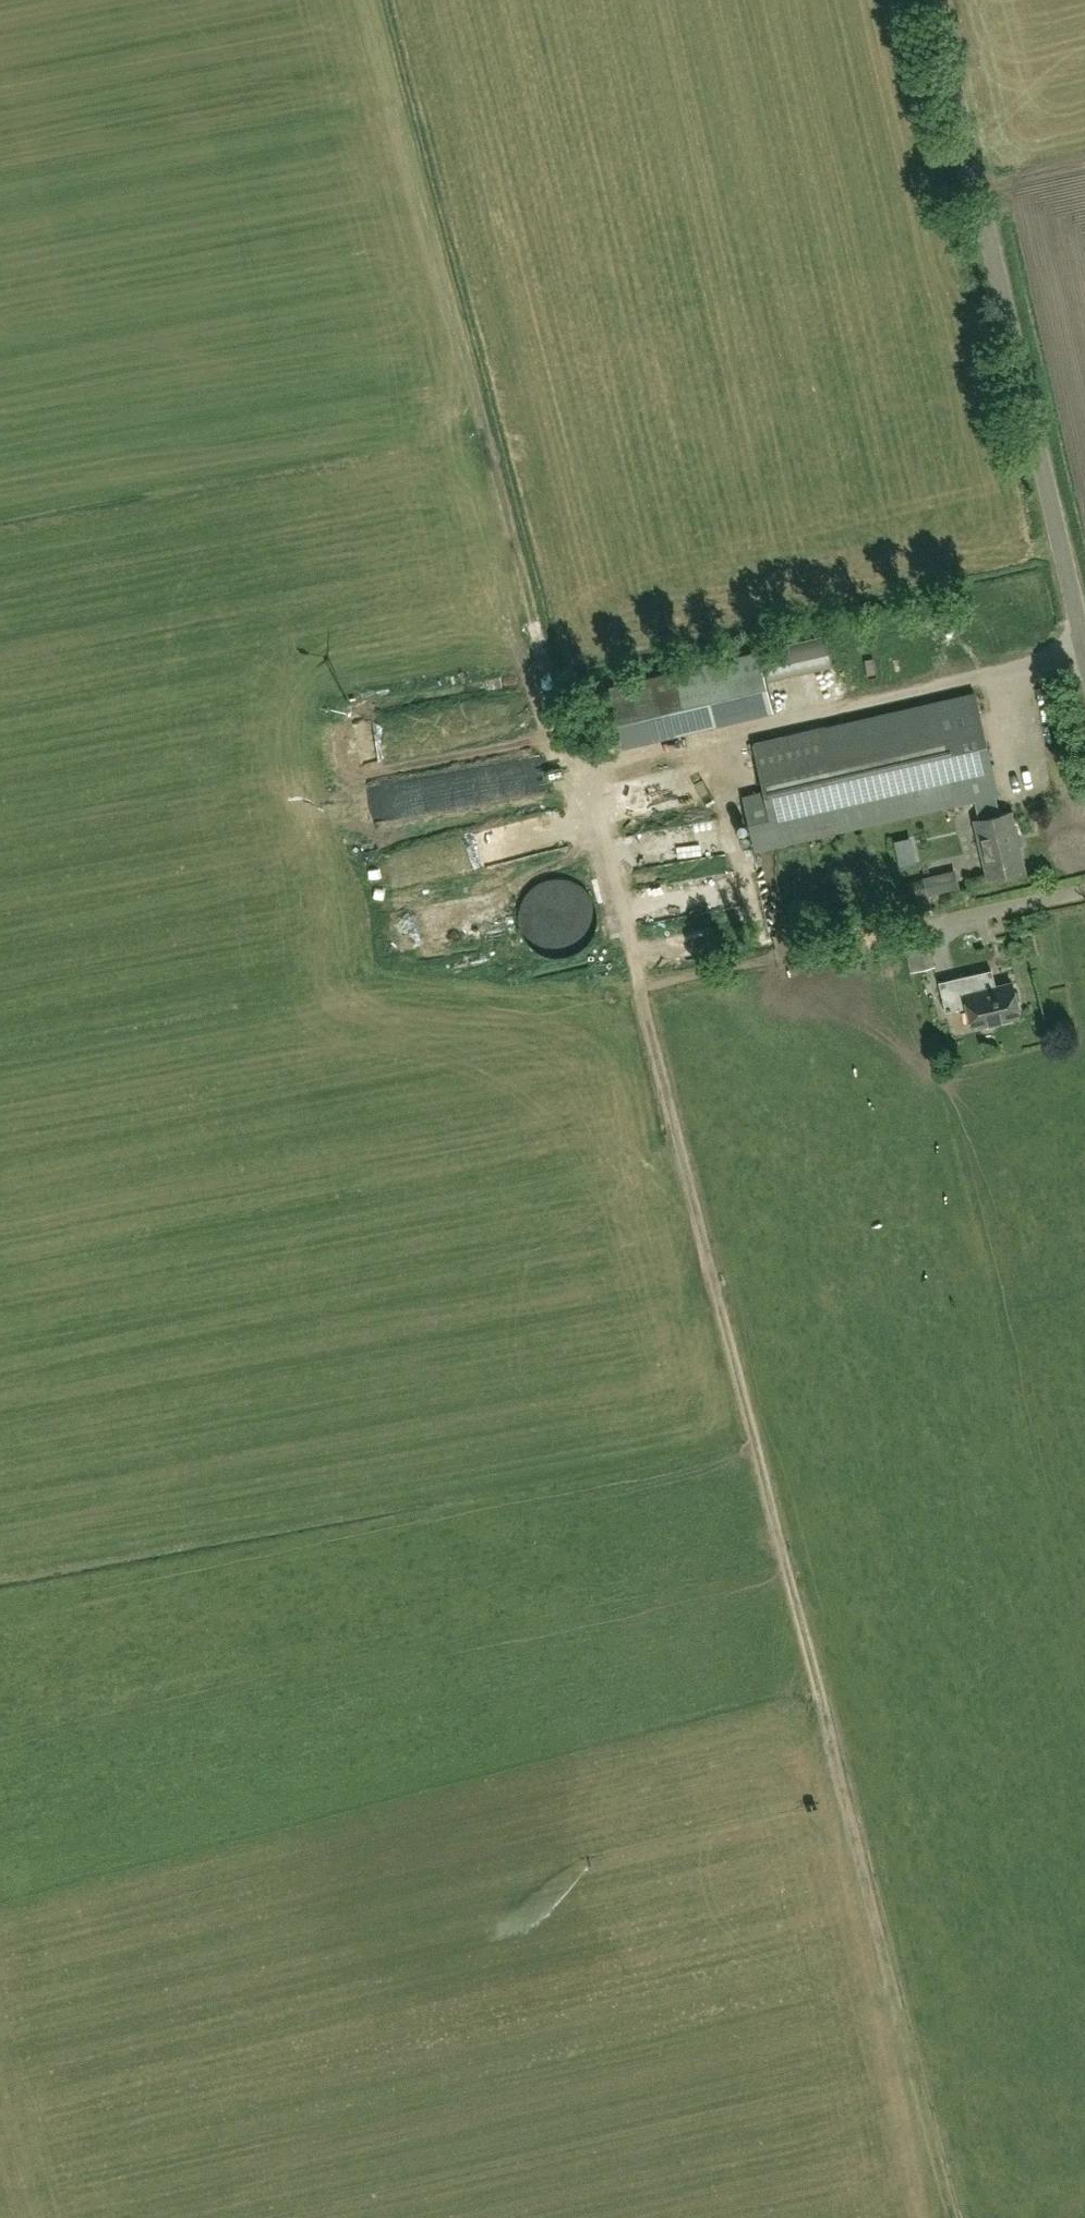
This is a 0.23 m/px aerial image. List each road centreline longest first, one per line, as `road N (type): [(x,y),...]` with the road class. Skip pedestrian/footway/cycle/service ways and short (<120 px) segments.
road 1 (unclassified): [(1084,707),(925,0)]

